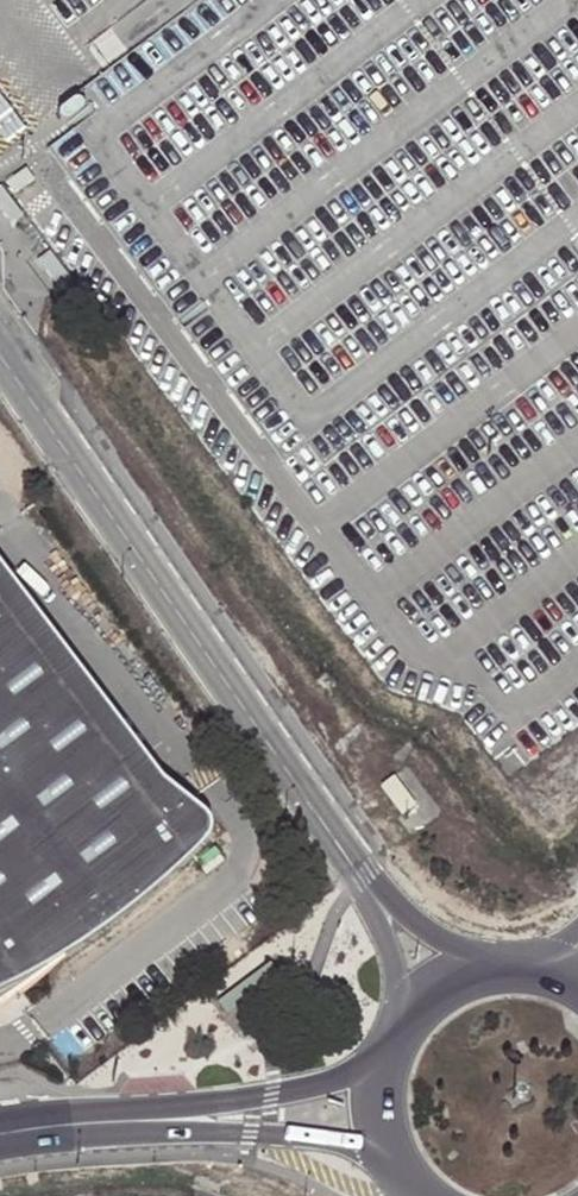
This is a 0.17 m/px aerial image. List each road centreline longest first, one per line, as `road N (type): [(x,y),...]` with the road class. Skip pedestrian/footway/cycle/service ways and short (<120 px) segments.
road 1 (unclassified): [(360,880),(0,355)]
road 2 (unclassified): [(386,1057),(310,1088),(162,1121)]
road 3 (unclassified): [(162,1121),(391,1151)]
road 4 (unclassified): [(162,1121),(0,1133)]
road 5 (unclassified): [(492,963),(413,923),(360,880)]
road 6 (unclassified): [(360,880),(407,1015)]

